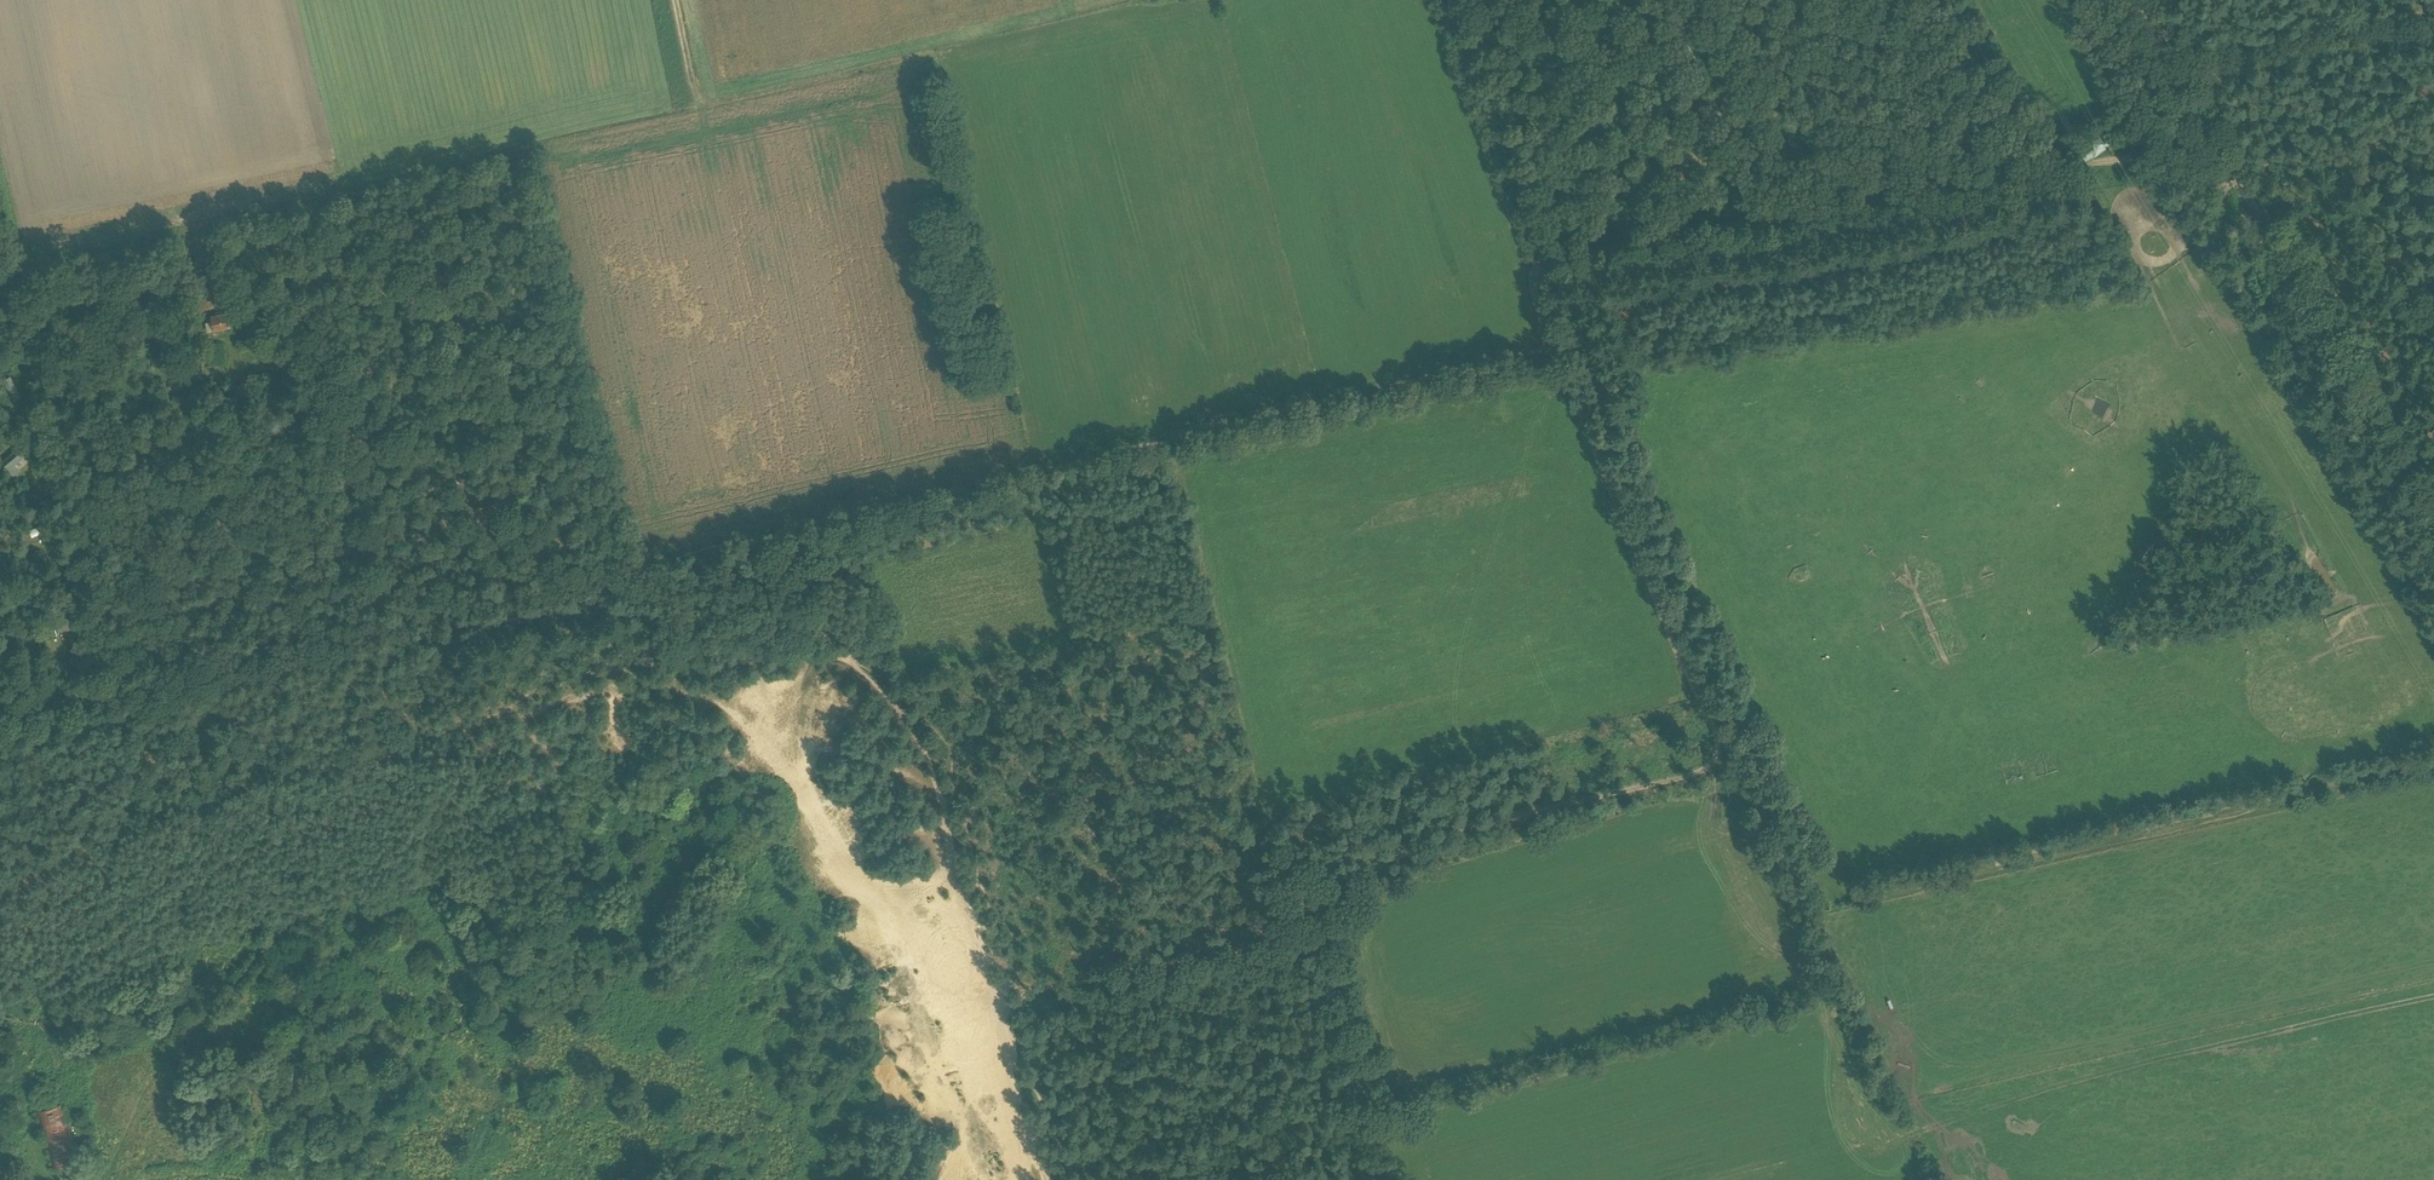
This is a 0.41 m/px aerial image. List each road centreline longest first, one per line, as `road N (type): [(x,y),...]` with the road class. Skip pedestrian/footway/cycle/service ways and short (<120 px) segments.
road 1 (track): [(1554,346),(1691,691),(1709,747),(1705,766),(1413,843),(1357,884),(1299,949),(1270,952),(1249,941),(1012,991)]
road 2 (track): [(861,664),(780,661),(698,668),(660,682),(618,672),(551,682),(451,731),(145,819),(0,890)]
road 3 (track): [(0,713),(782,531)]
road 4 (track): [(782,531),(1145,438),(1554,346)]
road 5 (track): [(1763,220),(2121,158),(2220,151)]
road 6 (track): [(2433,525),(2220,151)]
road 7 (track): [(1012,991),(949,735),(920,688),(861,664)]
road 8 (track): [(675,0),(699,113),(926,62)]
road 9 (track): [(1554,346),(1528,288),(1538,258),(1763,220)]
road 10 (track): [(2191,83),(2433,30)]
road 11 (track): [(1076,1179),(1029,1077),(1012,991)]

